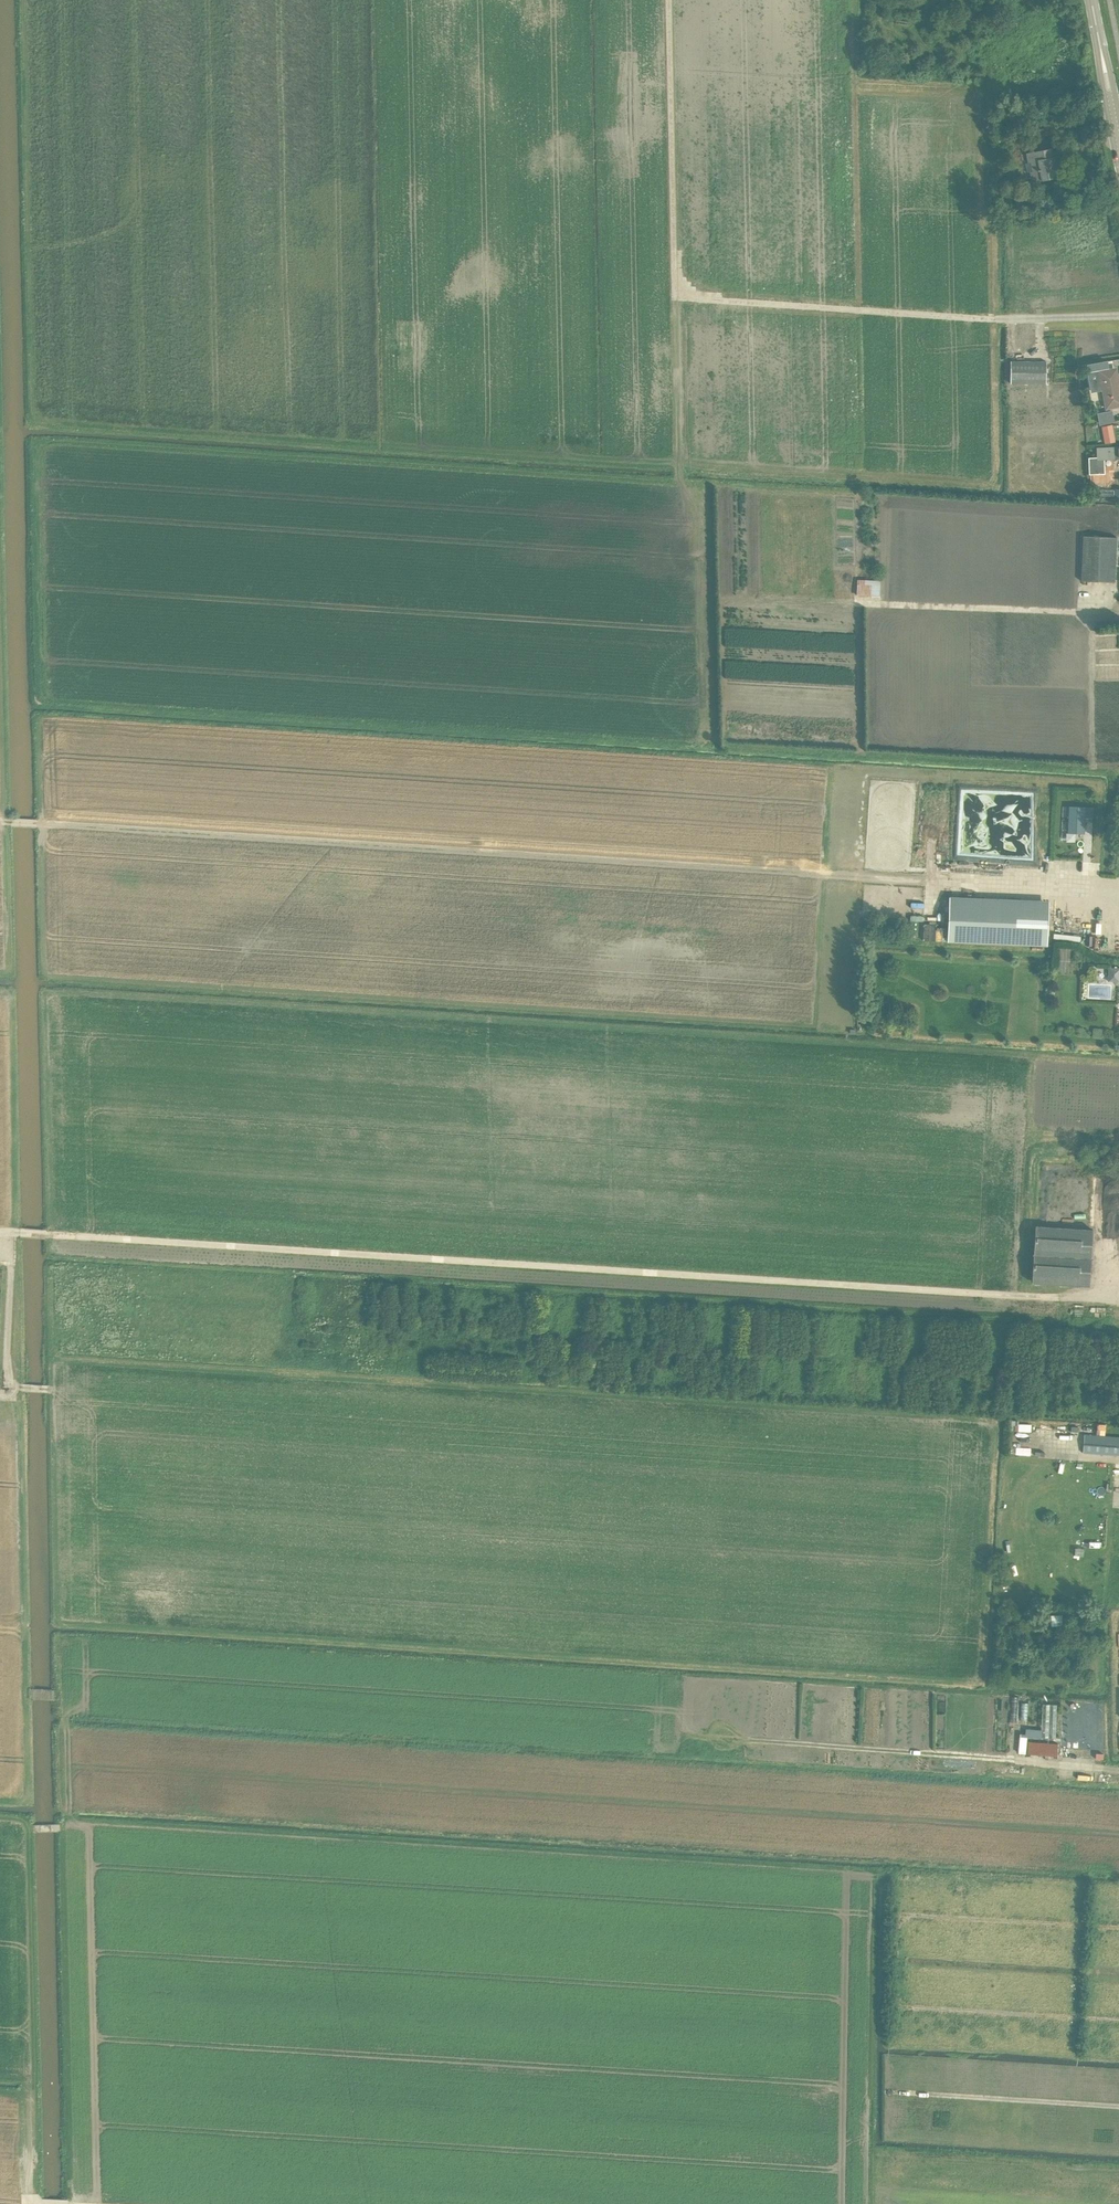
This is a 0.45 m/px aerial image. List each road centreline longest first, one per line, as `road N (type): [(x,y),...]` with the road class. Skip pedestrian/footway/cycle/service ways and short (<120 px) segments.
road 1 (track): [(1058,1297),(0,1231)]
road 2 (track): [(926,881),(40,823)]
road 3 (track): [(1118,317),(995,320),(676,297),(669,0)]
road 4 (track): [(1092,612),(753,598),(753,552)]
road 5 (track): [(1015,1761),(747,1741)]
road 6 (track): [(1118,1928),(908,1915),(895,1937)]
road 7 (track): [(1118,2105),(891,2091)]
road 8 (track): [(906,2007),(1118,2020)]
road 9 (track): [(1092,612),(1092,764)]

